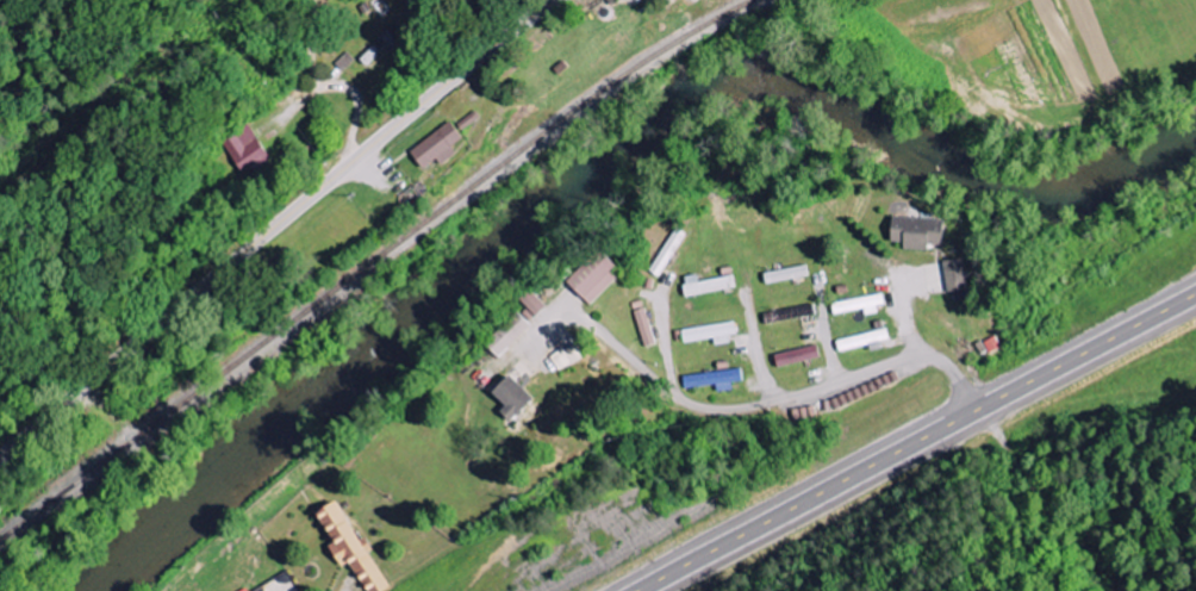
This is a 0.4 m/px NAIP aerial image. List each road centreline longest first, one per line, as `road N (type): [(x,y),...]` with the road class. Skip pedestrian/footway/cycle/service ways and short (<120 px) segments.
road 1 (secondary): [(0,460),(486,51),(558,0)]
road 2 (trunk): [(631,590),(1195,296)]
road 3 (residential): [(974,411),(954,377),(928,360),(773,403),(709,410),(672,396),(594,324)]

